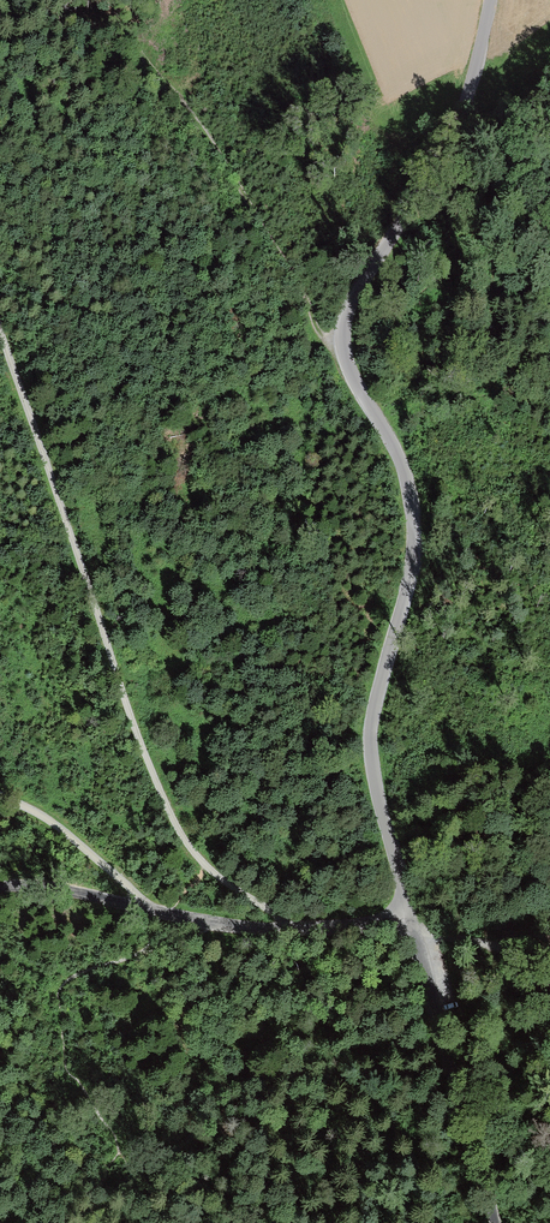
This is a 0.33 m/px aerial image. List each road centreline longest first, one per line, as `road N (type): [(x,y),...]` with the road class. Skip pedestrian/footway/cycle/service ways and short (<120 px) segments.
road 1 (unclassified): [(489,0),(467,106),(343,325),(342,349),(398,458),(415,526),(410,582),(371,748),(406,926)]
road 2 (track): [(0,327),(149,765),(182,834),(204,869),(295,928)]
road 3 (unclassified): [(406,926),(206,922),(0,889)]
road 4 (track): [(342,349),(322,336),(300,281),(148,50)]
road 5 (unclassified): [(506,1222),(406,926)]
road 6 (track): [(549,299),(481,159),(467,106)]
road 7 (track): [(160,912),(95,851),(0,797)]
road 8 (track): [(549,961),(406,926)]

